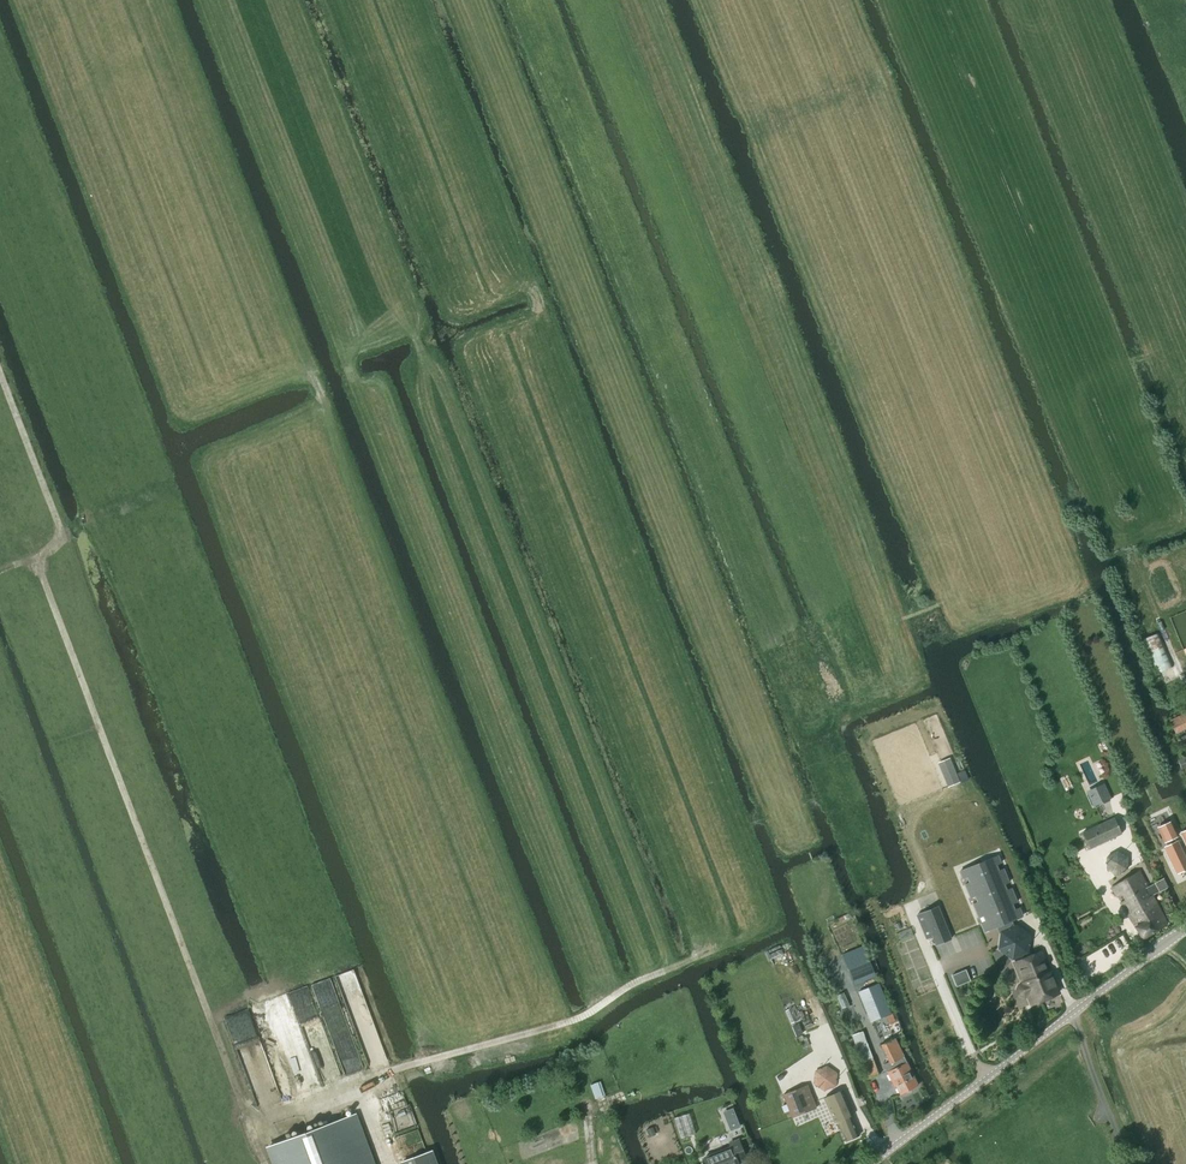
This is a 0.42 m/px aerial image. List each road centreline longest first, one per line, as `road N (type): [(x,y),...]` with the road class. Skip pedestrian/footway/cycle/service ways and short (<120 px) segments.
road 1 (track): [(266,1163),(38,564),(59,538),(59,524),(0,368)]
road 2 (tertiary): [(871,1163),(1185,930)]

